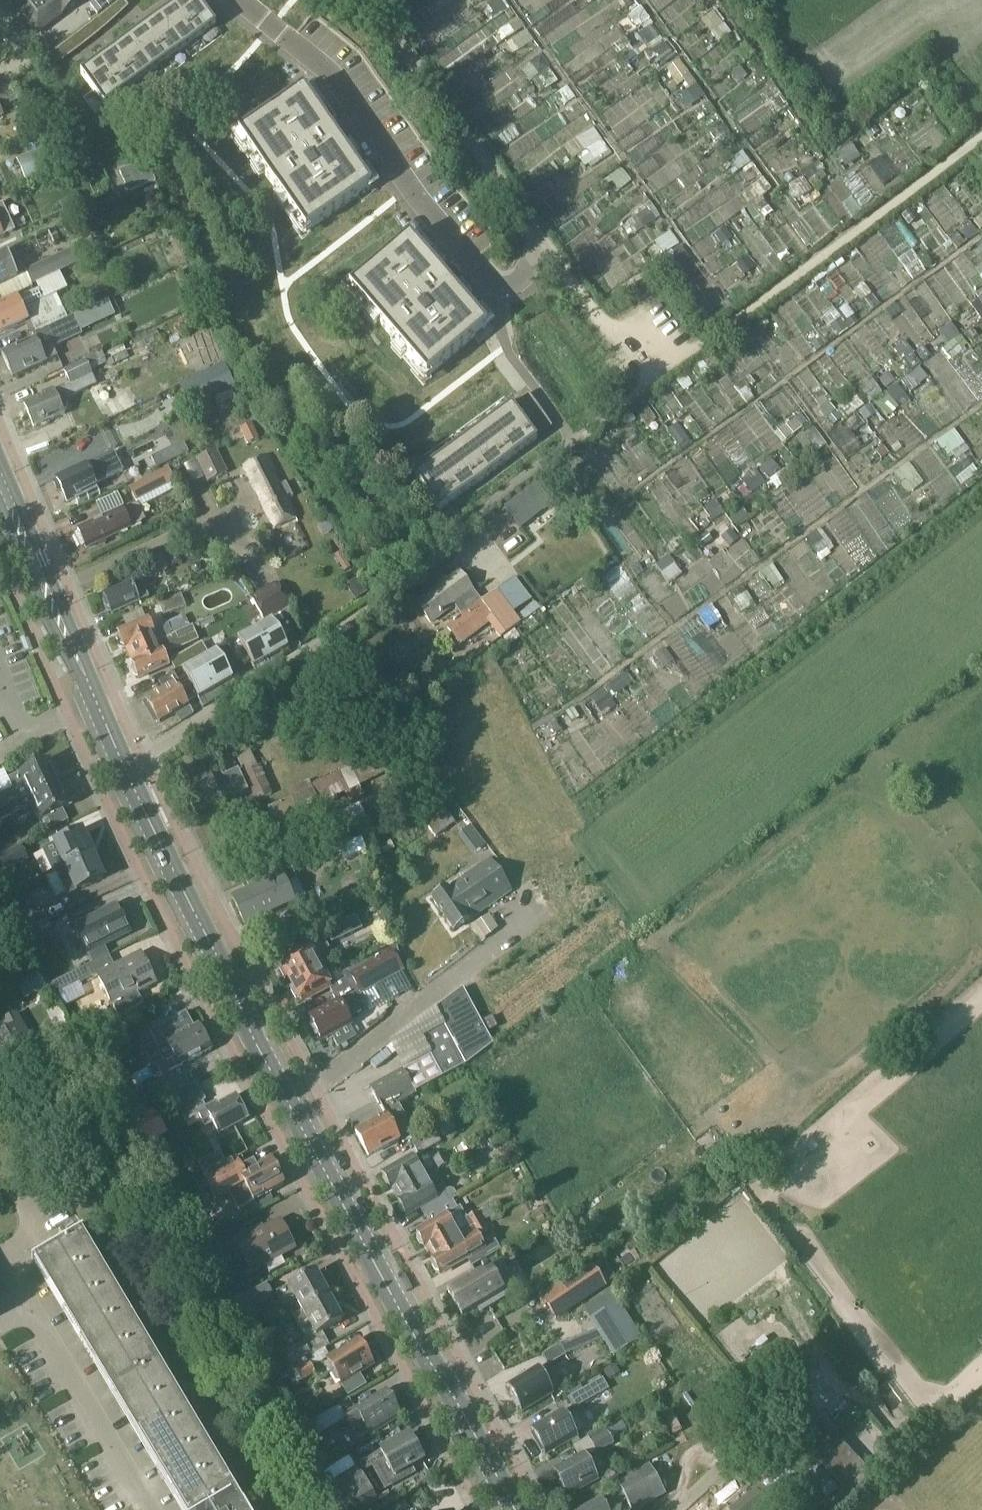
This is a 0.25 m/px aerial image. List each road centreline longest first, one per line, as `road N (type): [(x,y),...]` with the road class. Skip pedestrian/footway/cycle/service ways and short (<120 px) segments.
road 1 (tertiary): [(516,1509),(249,1026),(123,762)]
road 2 (residential): [(240,0),(331,75),(422,203),(491,281),(513,286),(547,255)]
road 3 (residential): [(466,530),(293,663),(123,762)]
road 4 (track): [(981,140),(665,369)]
road 5 (tertiary): [(123,762),(0,478)]
road 6 (unclassified): [(152,1509),(25,1304)]

